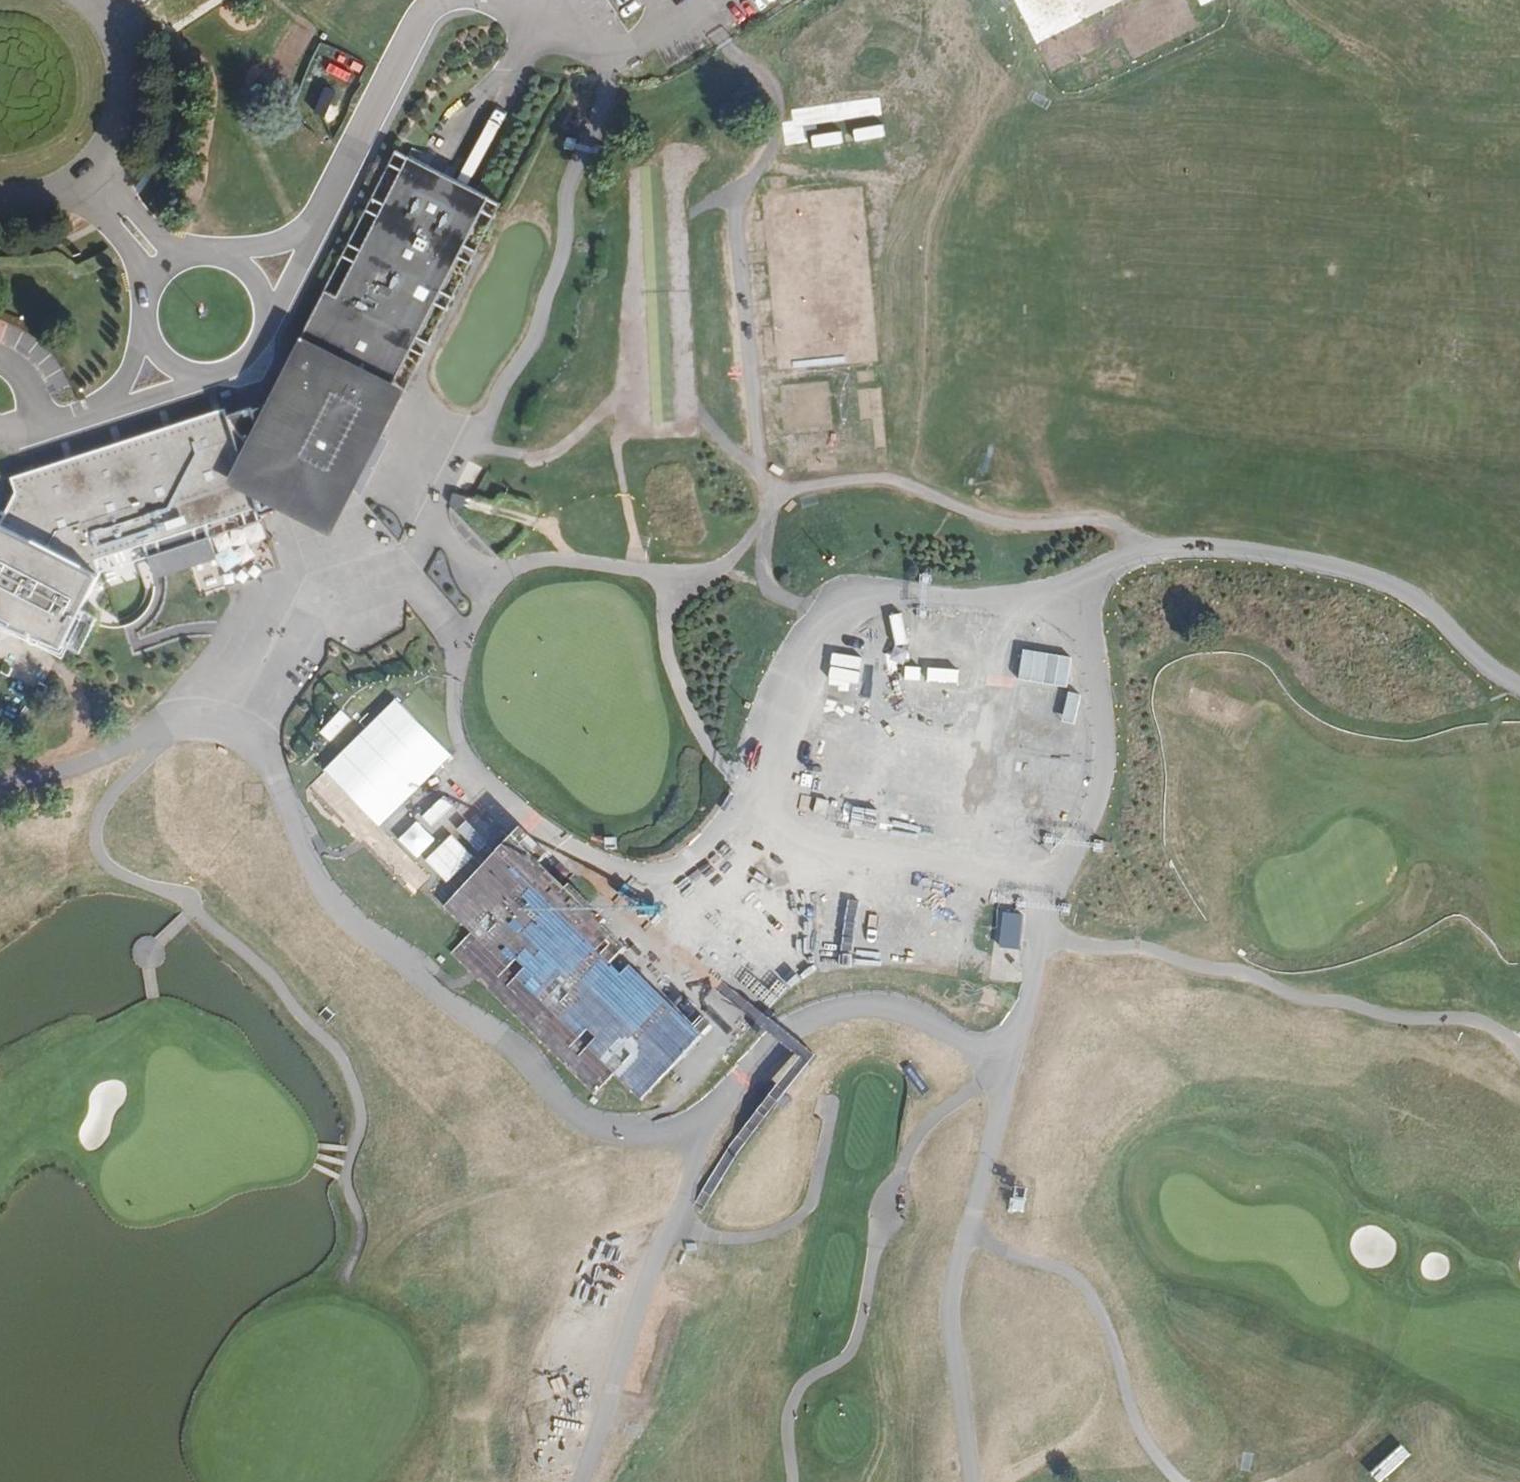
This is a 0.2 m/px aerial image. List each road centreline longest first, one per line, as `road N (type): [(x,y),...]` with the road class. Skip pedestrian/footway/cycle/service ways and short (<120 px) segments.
road 1 (tertiary): [(0,202),(41,199),(87,181),(108,158),(136,90),(119,18)]

